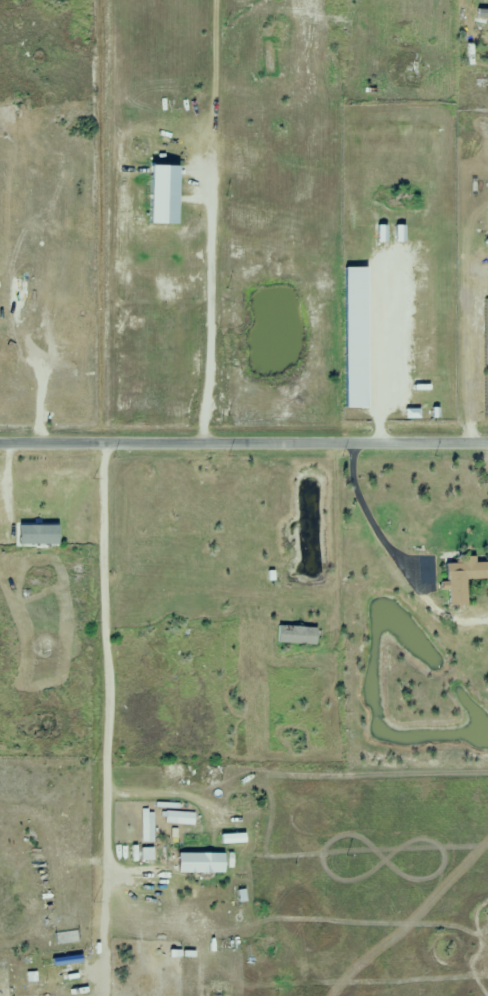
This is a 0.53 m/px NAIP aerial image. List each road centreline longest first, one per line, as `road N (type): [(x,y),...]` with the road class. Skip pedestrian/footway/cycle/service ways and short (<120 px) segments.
road 1 (residential): [(487,447),(0,446)]

